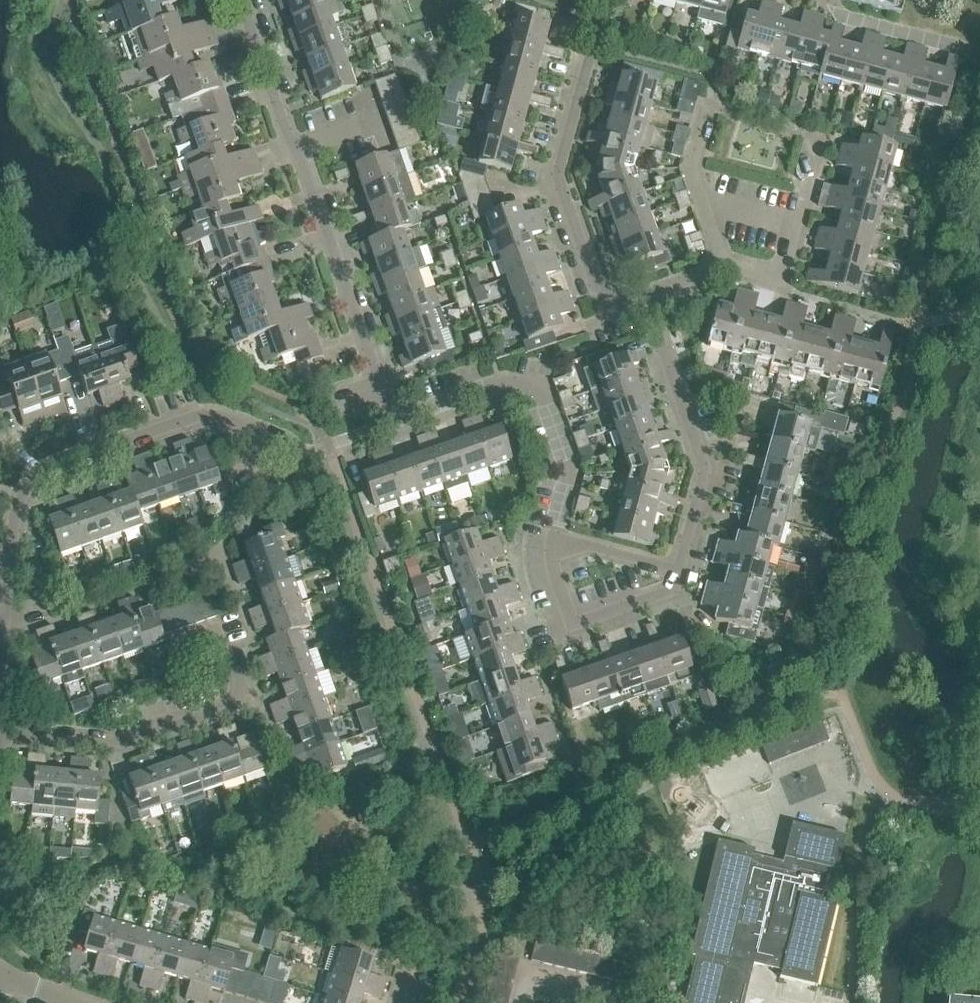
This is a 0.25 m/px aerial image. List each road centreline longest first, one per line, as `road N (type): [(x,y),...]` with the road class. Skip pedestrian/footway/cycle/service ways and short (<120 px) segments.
road 1 (residential): [(0,727),(15,530),(23,500),(46,474),(188,423),(233,427),(263,443)]
road 2 (residential): [(387,420),(249,0)]
road 3 (residential): [(648,296),(619,301),(596,281),(560,188),(559,165),(608,0)]
road 4 (residential): [(387,420),(499,382),(534,385),(551,410),(565,467),(549,539)]
road 5 (residential): [(682,572),(708,472),(648,296)]
road 6 (residential): [(0,735),(144,736),(244,701)]
road 7 (residential): [(549,539),(577,627),(674,591),(682,572)]
road 8 (residential): [(728,265),(708,196),(804,222)]
road 9 (residential): [(549,539),(682,572)]

